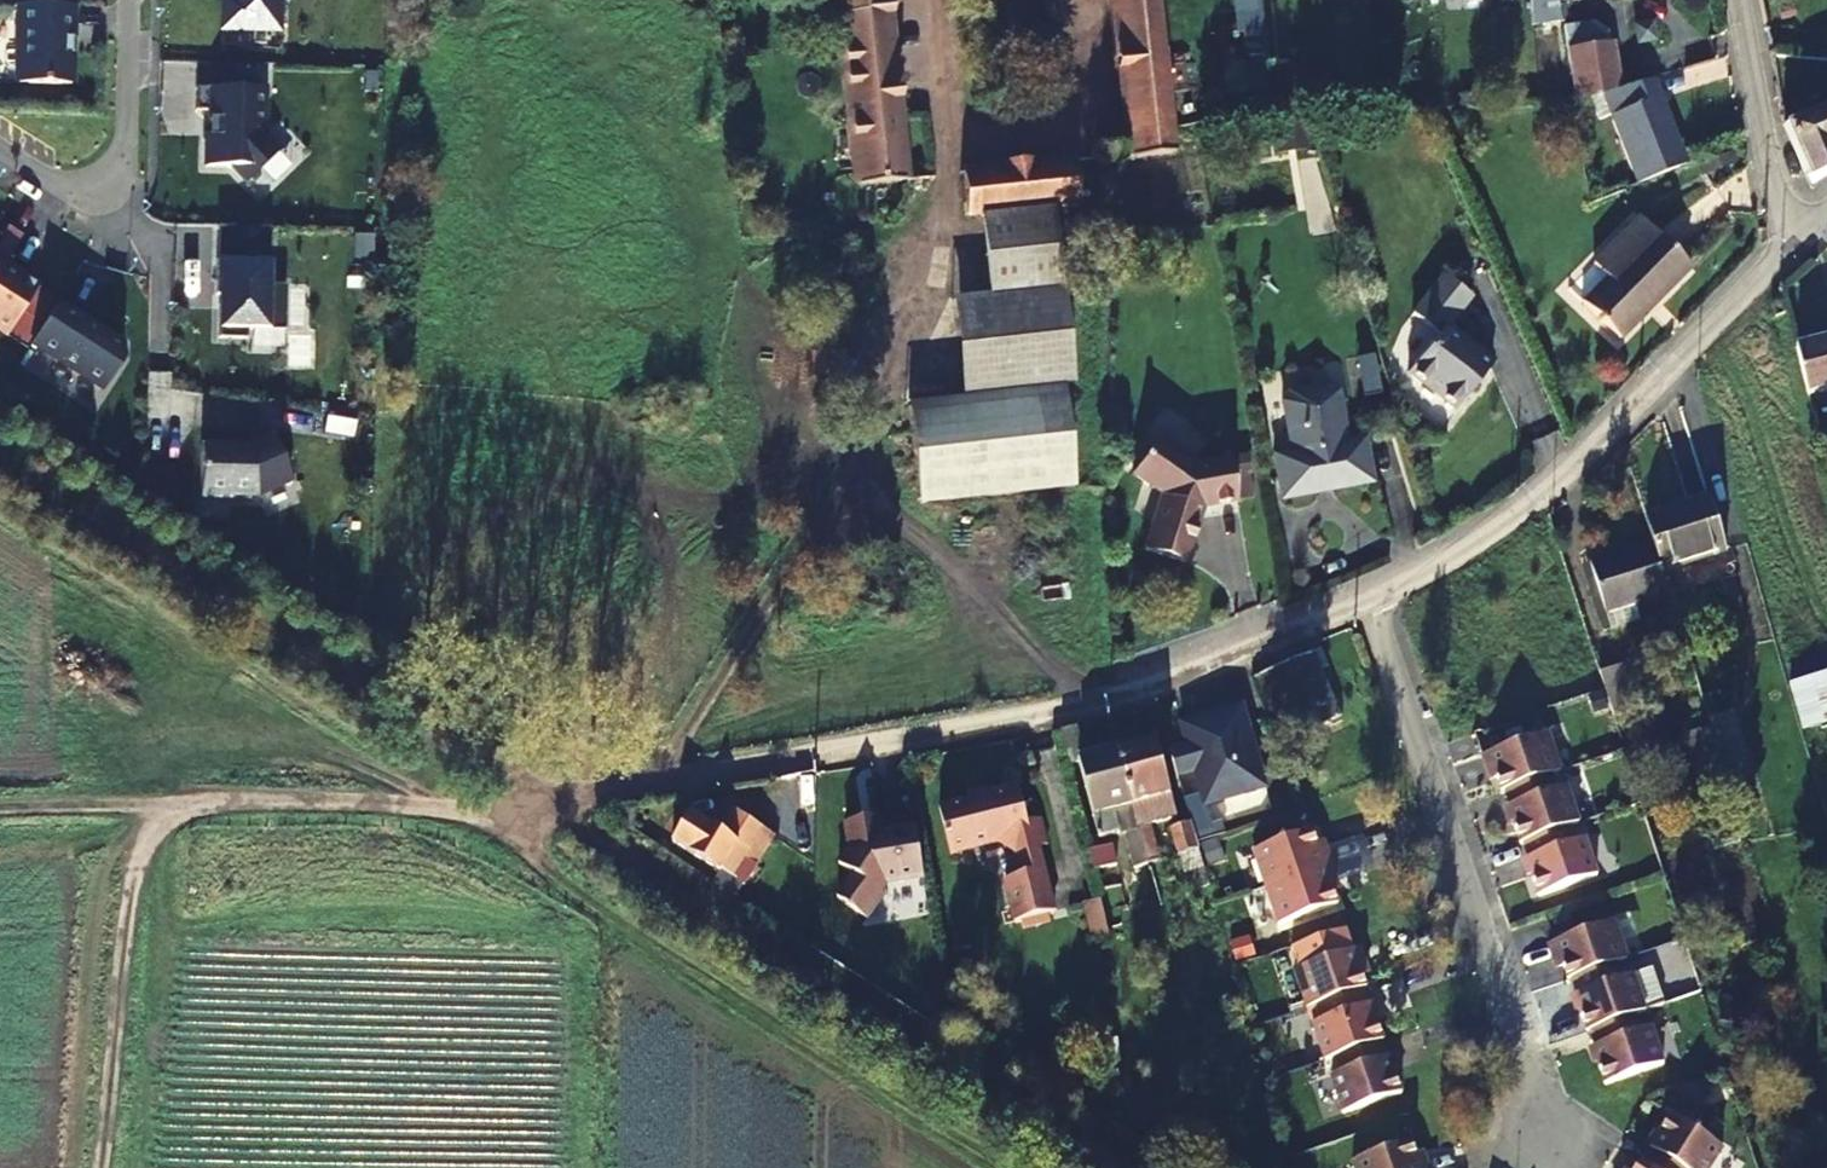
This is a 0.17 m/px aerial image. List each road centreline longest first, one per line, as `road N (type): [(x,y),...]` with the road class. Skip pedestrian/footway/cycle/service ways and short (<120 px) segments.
road 1 (residential): [(1793,238),(1557,472),(1368,604),(1044,714),(453,809)]
road 2 (track): [(658,776),(872,427),(935,293),(950,146)]
road 3 (track): [(453,809),(998,1167)]
road 4 (track): [(453,809),(196,804),(162,816),(131,898),(98,1167)]
road 5 (track): [(843,476),(1098,696)]
road 6 (residential): [(0,149),(65,190),(102,196),(127,159),(132,0)]
road 7 (residential): [(1742,0),(1793,238)]
road 8 (track): [(0,804),(49,799),(162,816)]

